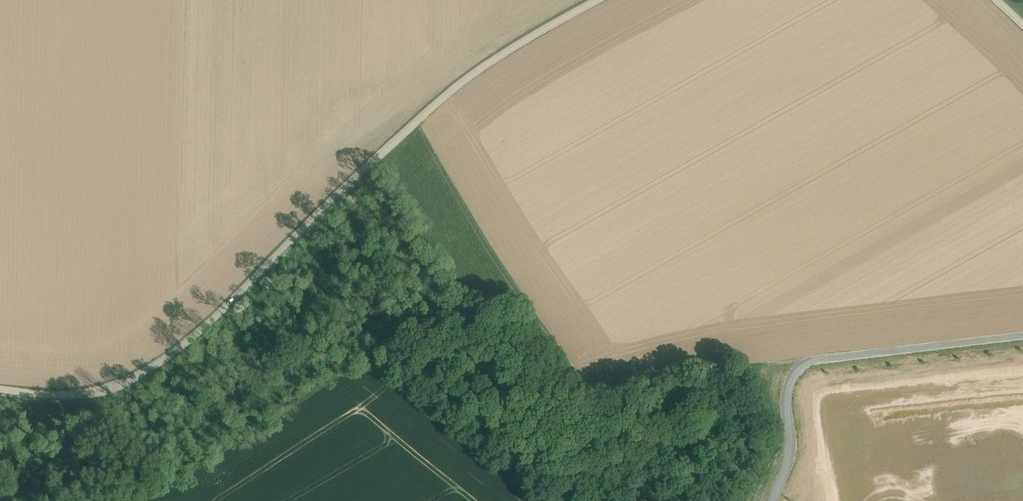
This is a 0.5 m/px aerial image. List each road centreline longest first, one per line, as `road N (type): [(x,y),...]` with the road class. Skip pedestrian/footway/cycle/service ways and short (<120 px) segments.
road 1 (unclassified): [(584,0),(512,38),(359,166),(208,316),(106,389),(0,387)]
road 2 (track): [(771,500),(793,426),(790,391),(806,365),(1022,335)]
road 3 (track): [(363,353),(560,500)]
road 4 (track): [(579,383),(557,404),(550,441),(565,500)]

